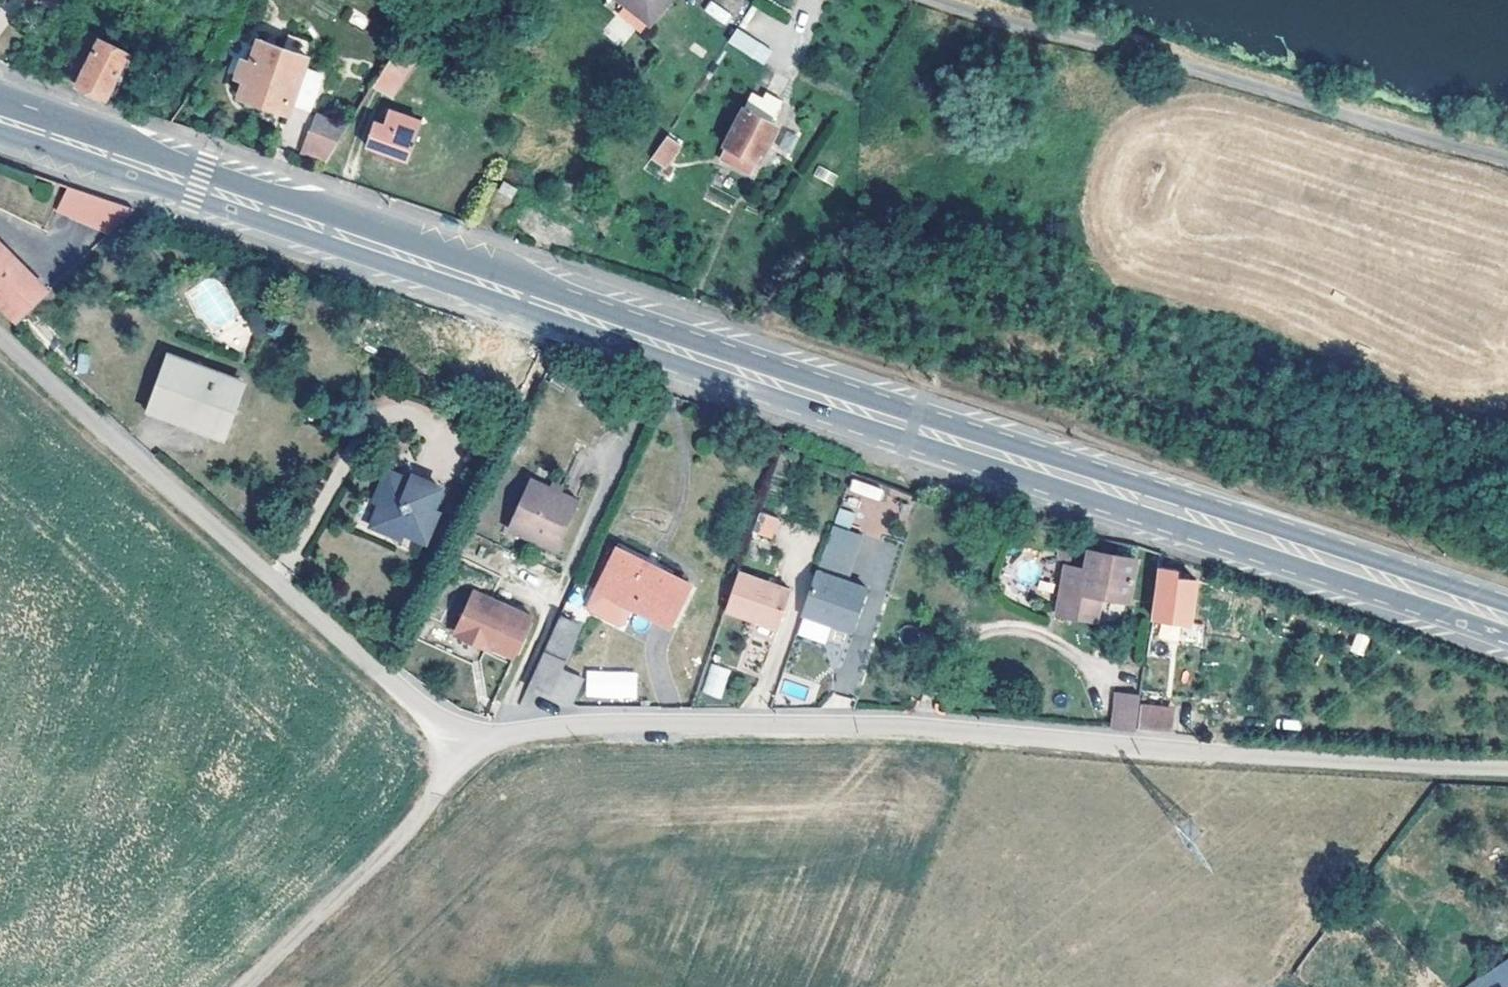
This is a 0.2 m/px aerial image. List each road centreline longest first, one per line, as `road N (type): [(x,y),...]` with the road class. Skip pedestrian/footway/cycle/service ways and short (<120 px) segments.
road 1 (secondary): [(1507,626),(0,114)]
road 2 (unclassified): [(1507,768),(876,725),(556,726),(472,751)]
road 3 (unclassified): [(0,340),(472,751)]
road 4 (unclassified): [(907,0),(1507,162)]
road 5 (unclassified): [(472,751),(246,986)]

